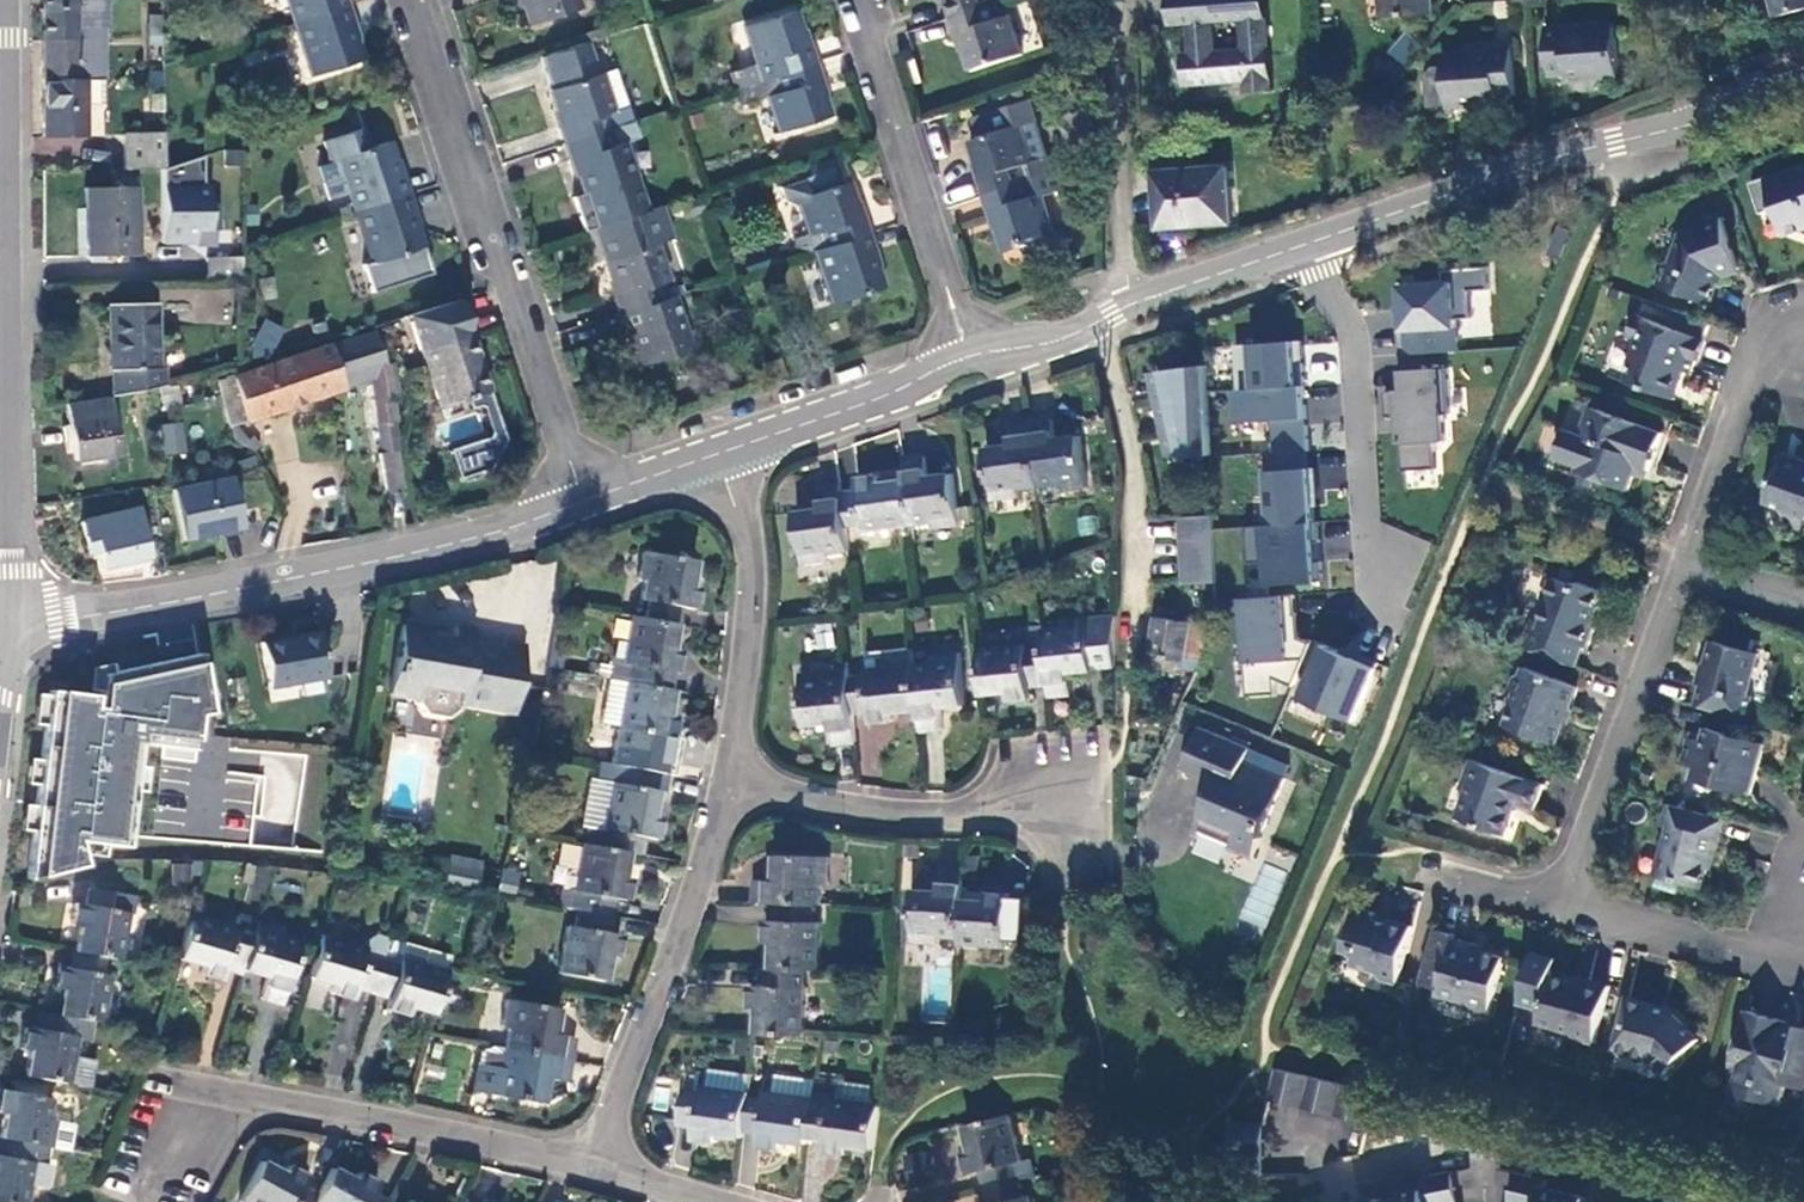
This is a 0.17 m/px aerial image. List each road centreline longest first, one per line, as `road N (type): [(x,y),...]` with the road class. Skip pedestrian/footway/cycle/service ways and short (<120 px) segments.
road 1 (residential): [(5,0),(7,553),(15,623)]
road 2 (residential): [(583,501),(507,532),(309,579),(15,623)]
road 3 (residential): [(1803,87),(1625,134),(1300,244)]
road 4 (residential): [(424,0),(583,501)]
road 5 (residential): [(148,1066),(592,1169)]
road 6 (residential): [(737,784),(592,1169)]
road 7 (track): [(1131,721),(1136,449),(1097,324)]
road 8 (residential): [(1390,615),(1346,317),(1300,244)]
road 9 (residential): [(857,0),(970,354)]
road 10 (residential): [(1570,896),(1688,561)]
road 11 (residential): [(1300,244),(1141,300),(1054,342),(970,354)]
road 12 (residential): [(718,455),(755,558),(737,784)]
road 13 (residential): [(737,784),(886,814),(1066,817)]
road 14 (residential): [(1701,1201),(1595,1160),(1536,1146),(1477,1145),(1395,1165)]
road 15 (residential): [(970,354),(879,399),(718,455)]
road 16 (residential): [(1688,561),(1751,387),(1803,333)]
road 17 (residential): [(1803,971),(1570,896)]
road 18 (residential): [(718,455),(583,501)]
road 19 (residential): [(1435,874),(1570,896)]
road 20 (residential): [(1799,807),(1794,914),(1803,941)]
road 21 (residential): [(1803,597),(1688,561)]

